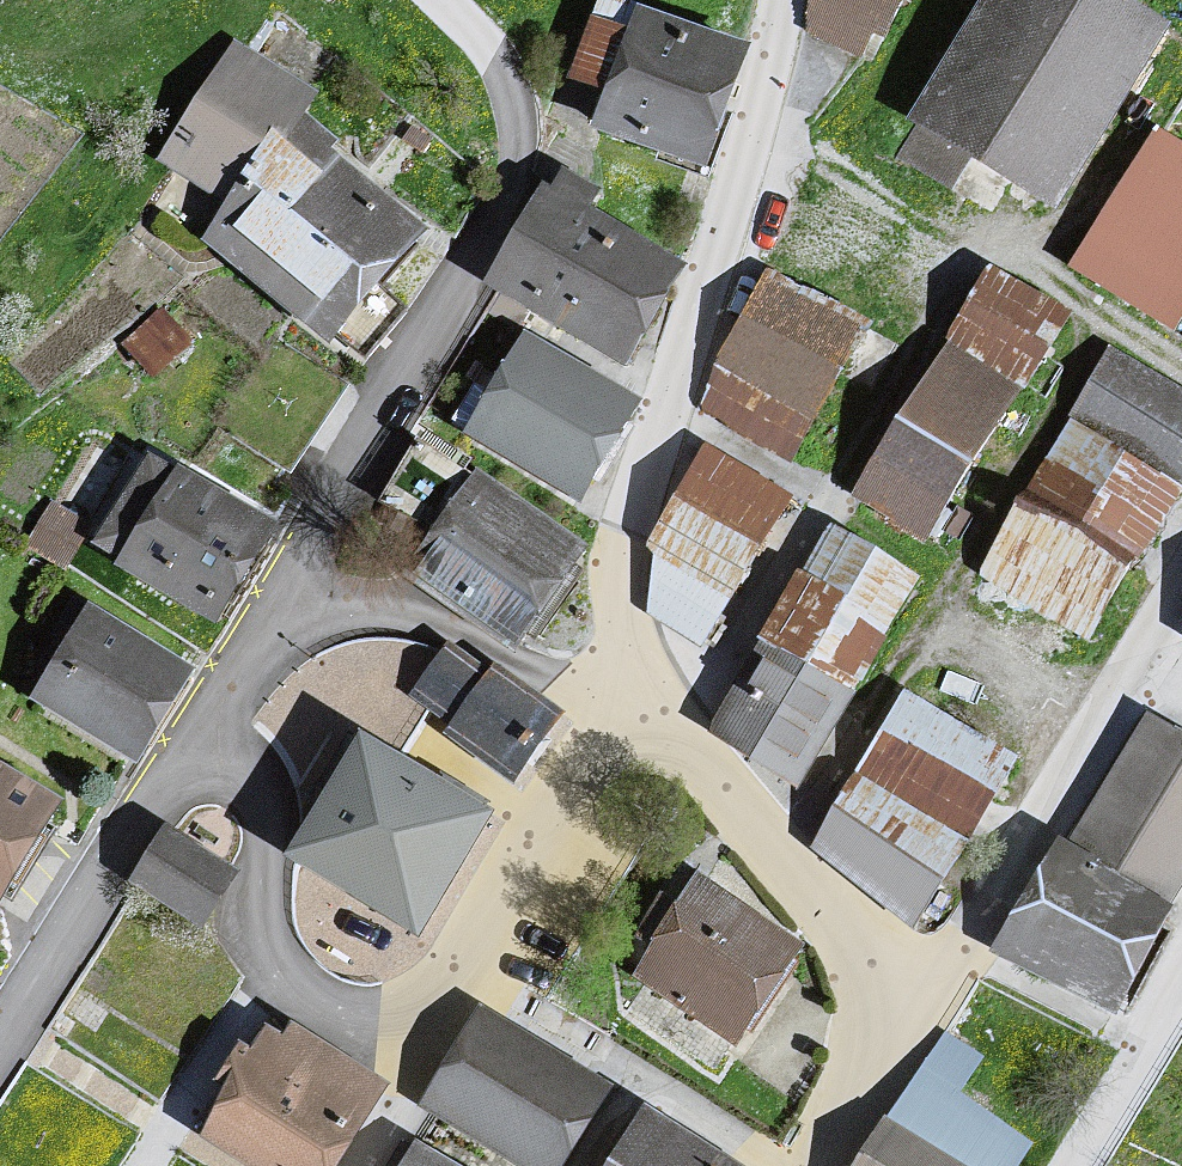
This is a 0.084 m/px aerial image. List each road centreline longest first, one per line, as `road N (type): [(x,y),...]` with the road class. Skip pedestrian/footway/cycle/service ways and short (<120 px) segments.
road 1 (residential): [(571,695),(611,528),(756,117),(780,0)]
road 2 (residential): [(885,1006),(1181,550)]
road 3 (residential): [(195,721),(241,886),(276,943),(383,1039),(463,963)]
road 4 (residential): [(885,1006),(863,939),(571,695)]
road 5 (residential): [(571,695),(417,624),(324,610),(256,657),(195,721)]
road 6 (residential): [(0,1025),(195,721)]
road 7 (residential): [(463,963),(748,1165)]
road 8 (residential): [(463,963),(571,695)]
road 9 (residential): [(1053,1165),(1181,957)]
road 10 (residential): [(797,1165),(885,1006)]

